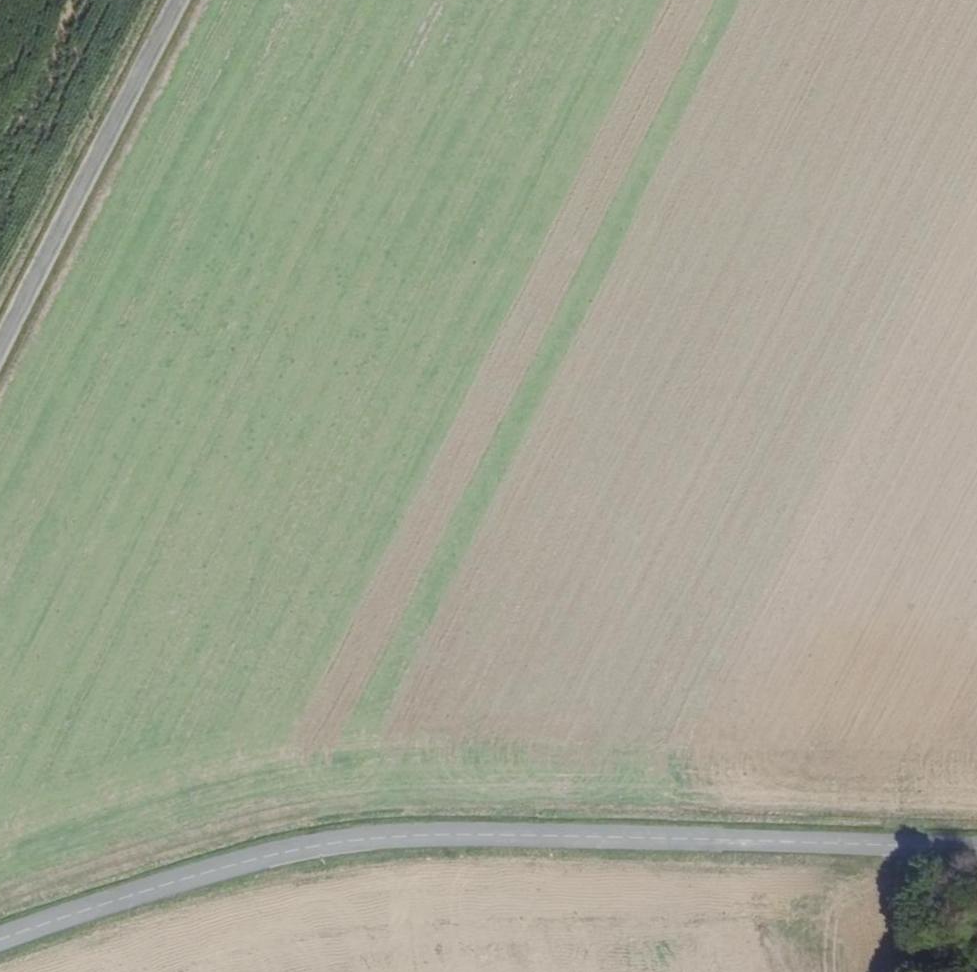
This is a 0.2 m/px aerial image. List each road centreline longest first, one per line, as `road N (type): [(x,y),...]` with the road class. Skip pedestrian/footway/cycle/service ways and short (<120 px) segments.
road 1 (unclassified): [(976,848),(506,834),(366,839),(234,865),(0,939)]
road 2 (unclassified): [(0,348),(178,0)]

